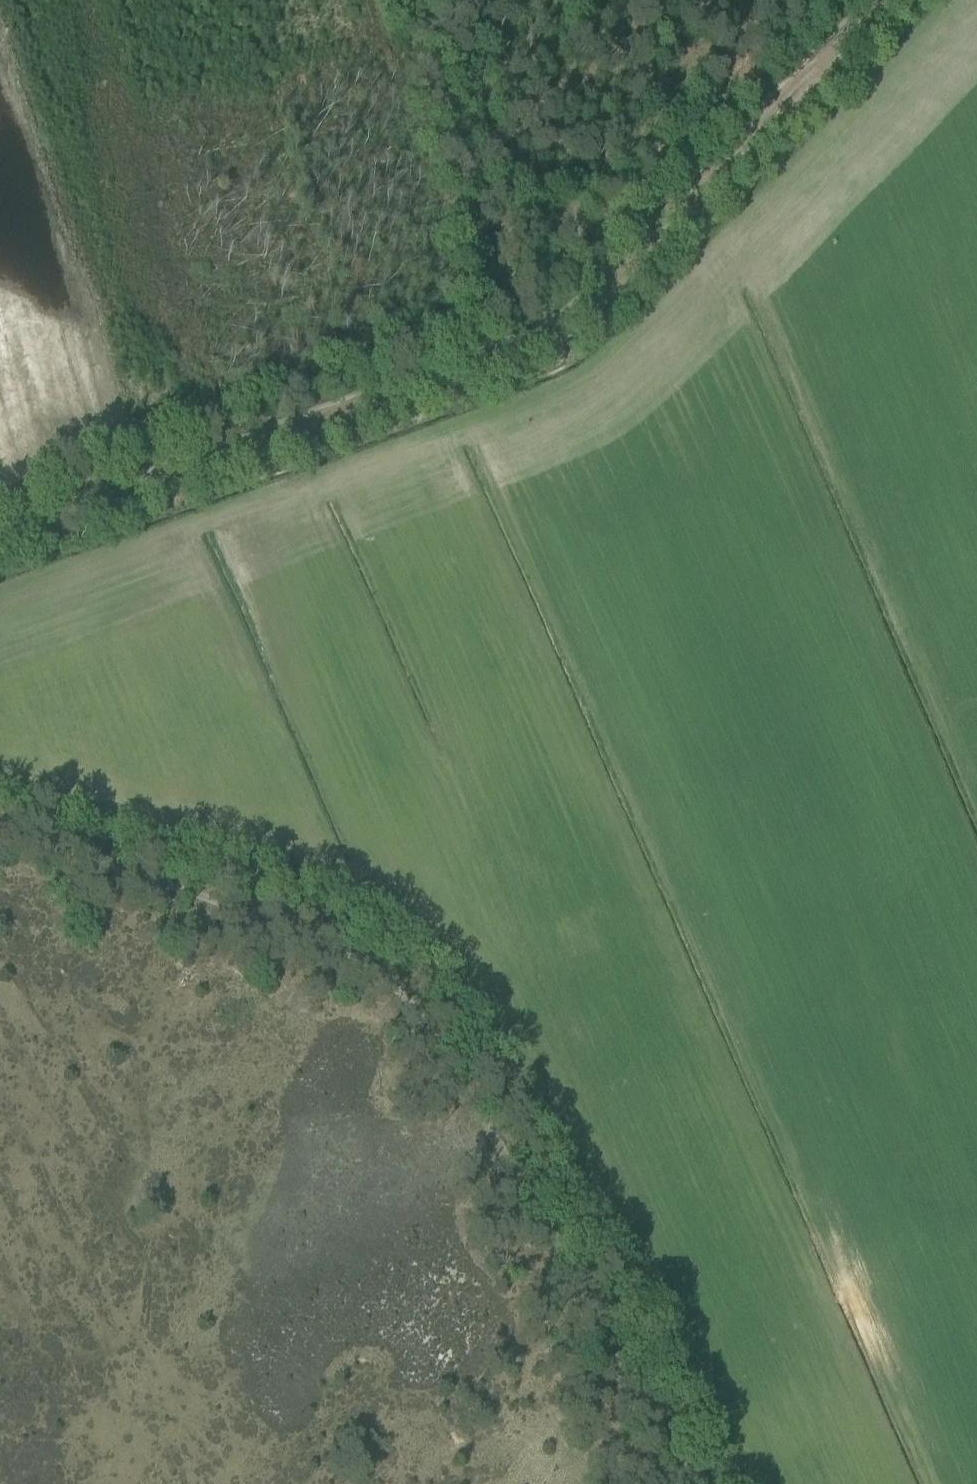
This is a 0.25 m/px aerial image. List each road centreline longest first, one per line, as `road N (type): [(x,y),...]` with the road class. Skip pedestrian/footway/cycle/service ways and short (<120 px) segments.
road 1 (track): [(0,541),(553,332),(885,0)]
road 2 (track): [(688,1483),(409,996),(377,964),(332,940),(0,828)]

